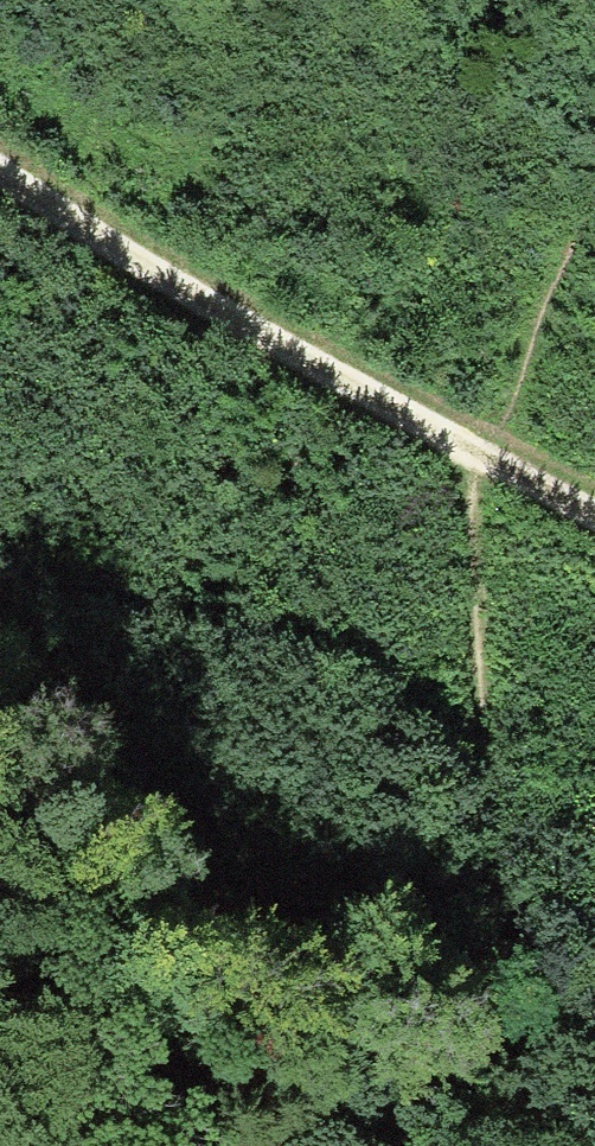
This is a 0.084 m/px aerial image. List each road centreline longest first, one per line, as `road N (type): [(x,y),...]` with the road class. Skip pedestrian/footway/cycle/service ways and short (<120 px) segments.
road 1 (track): [(469,450),(471,607),(488,747),(476,935),(358,1145)]
road 2 (track): [(0,161),(469,450)]
road 3 (track): [(594,220),(469,450)]
road 4 (track): [(374,1129),(417,1091),(479,1056),(594,1021)]
road 5 (track): [(469,450),(594,524)]

